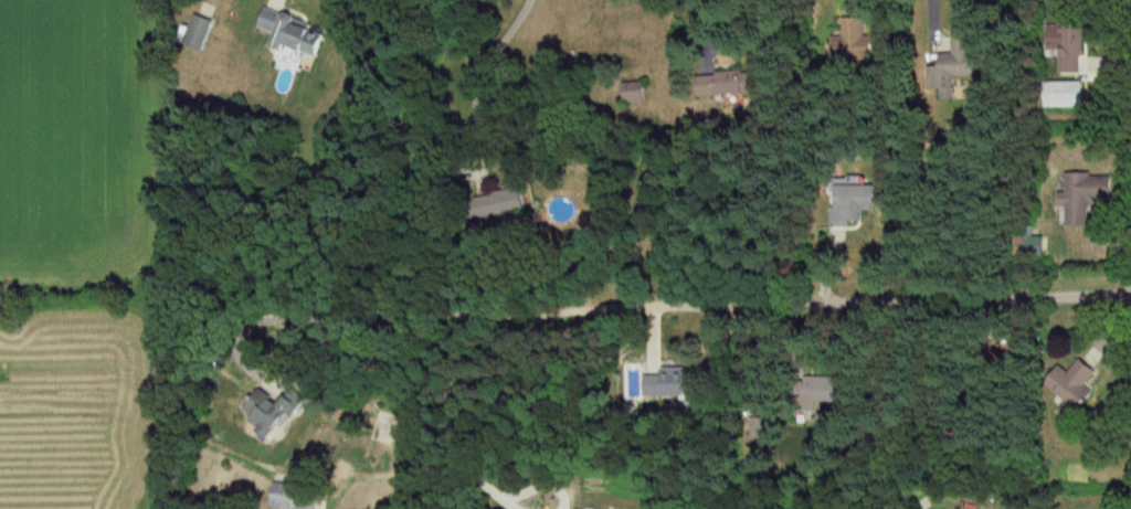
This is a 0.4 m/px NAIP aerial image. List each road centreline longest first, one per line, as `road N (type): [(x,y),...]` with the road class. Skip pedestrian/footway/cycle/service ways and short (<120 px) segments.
road 1 (residential): [(1130,315),(276,320)]

